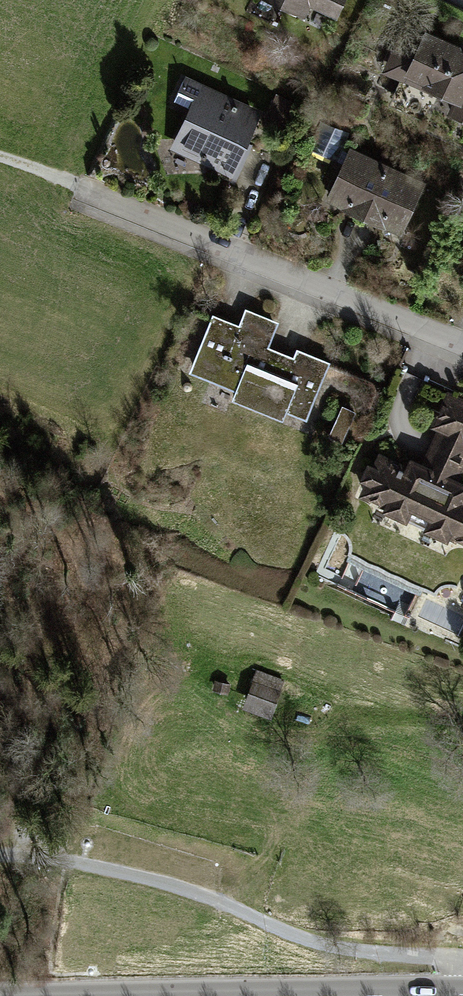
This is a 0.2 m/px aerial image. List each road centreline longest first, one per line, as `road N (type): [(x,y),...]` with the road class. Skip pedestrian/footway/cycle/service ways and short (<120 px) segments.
road 1 (track): [(0,856),(64,860),(215,899),(287,934),(462,968)]
road 2 (residential): [(462,342),(78,184)]

